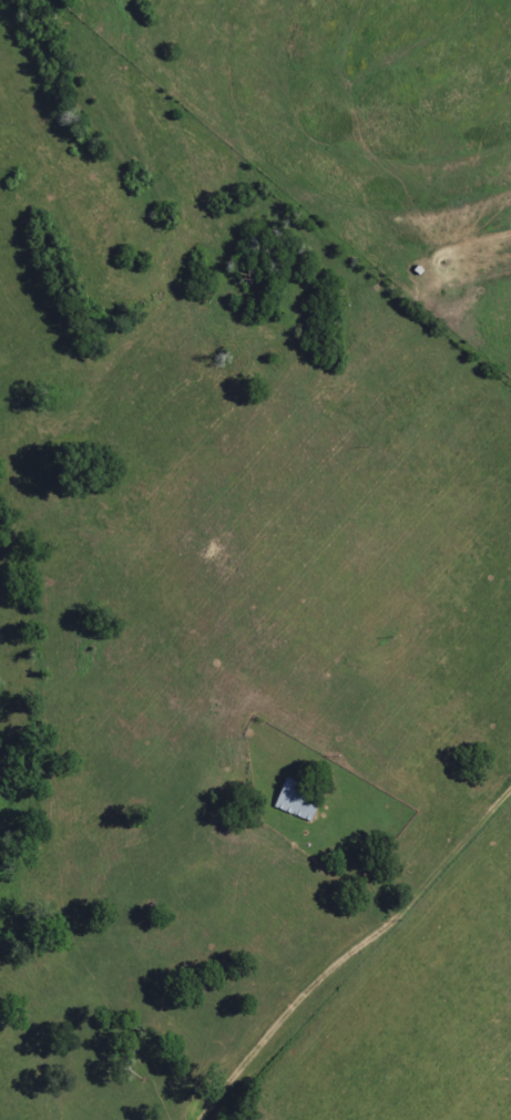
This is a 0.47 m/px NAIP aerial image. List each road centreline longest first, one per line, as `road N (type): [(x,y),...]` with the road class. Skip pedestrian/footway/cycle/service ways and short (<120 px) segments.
road 1 (residential): [(510,500),(497,502),(338,398)]
road 2 (residential): [(372,825),(447,854),(497,835),(510,817)]

